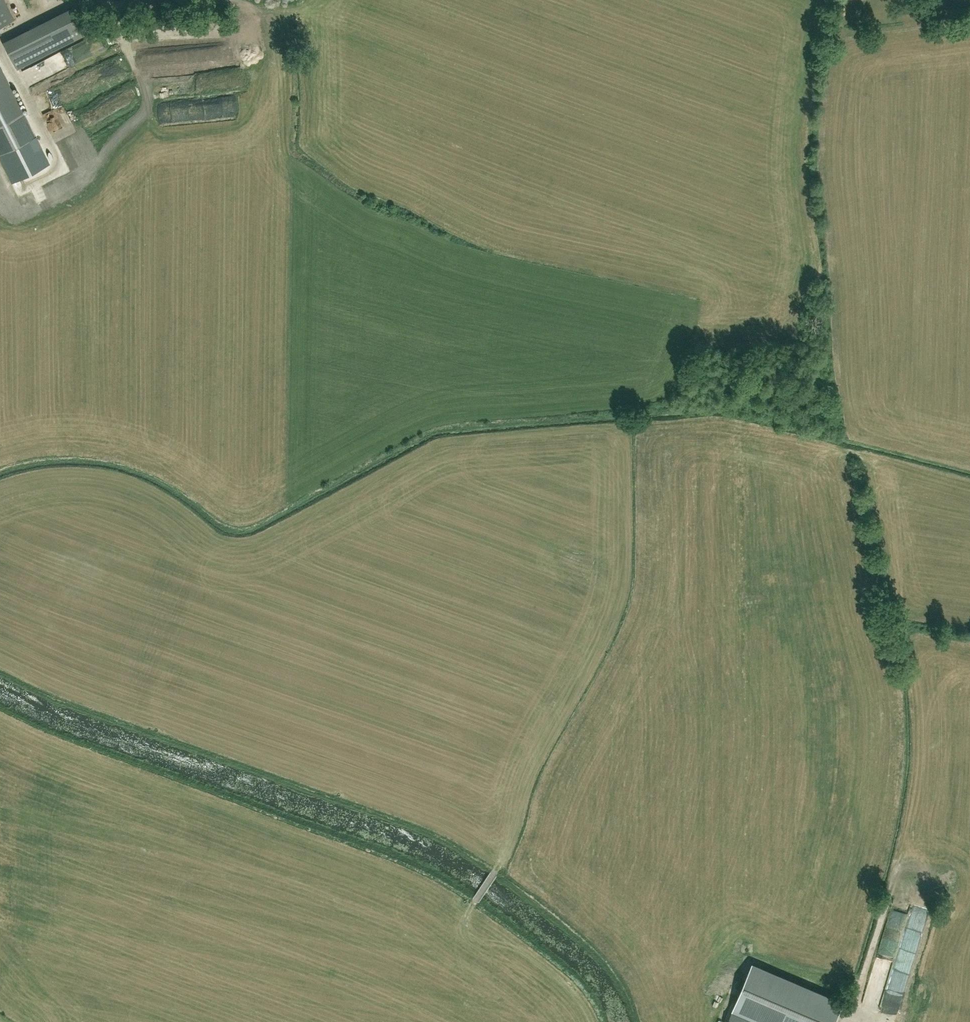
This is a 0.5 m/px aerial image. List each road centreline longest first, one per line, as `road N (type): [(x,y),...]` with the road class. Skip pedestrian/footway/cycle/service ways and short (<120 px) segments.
road 1 (track): [(637,1021),(627,992),(596,951),(496,871),(431,832),(55,699),(0,671)]

